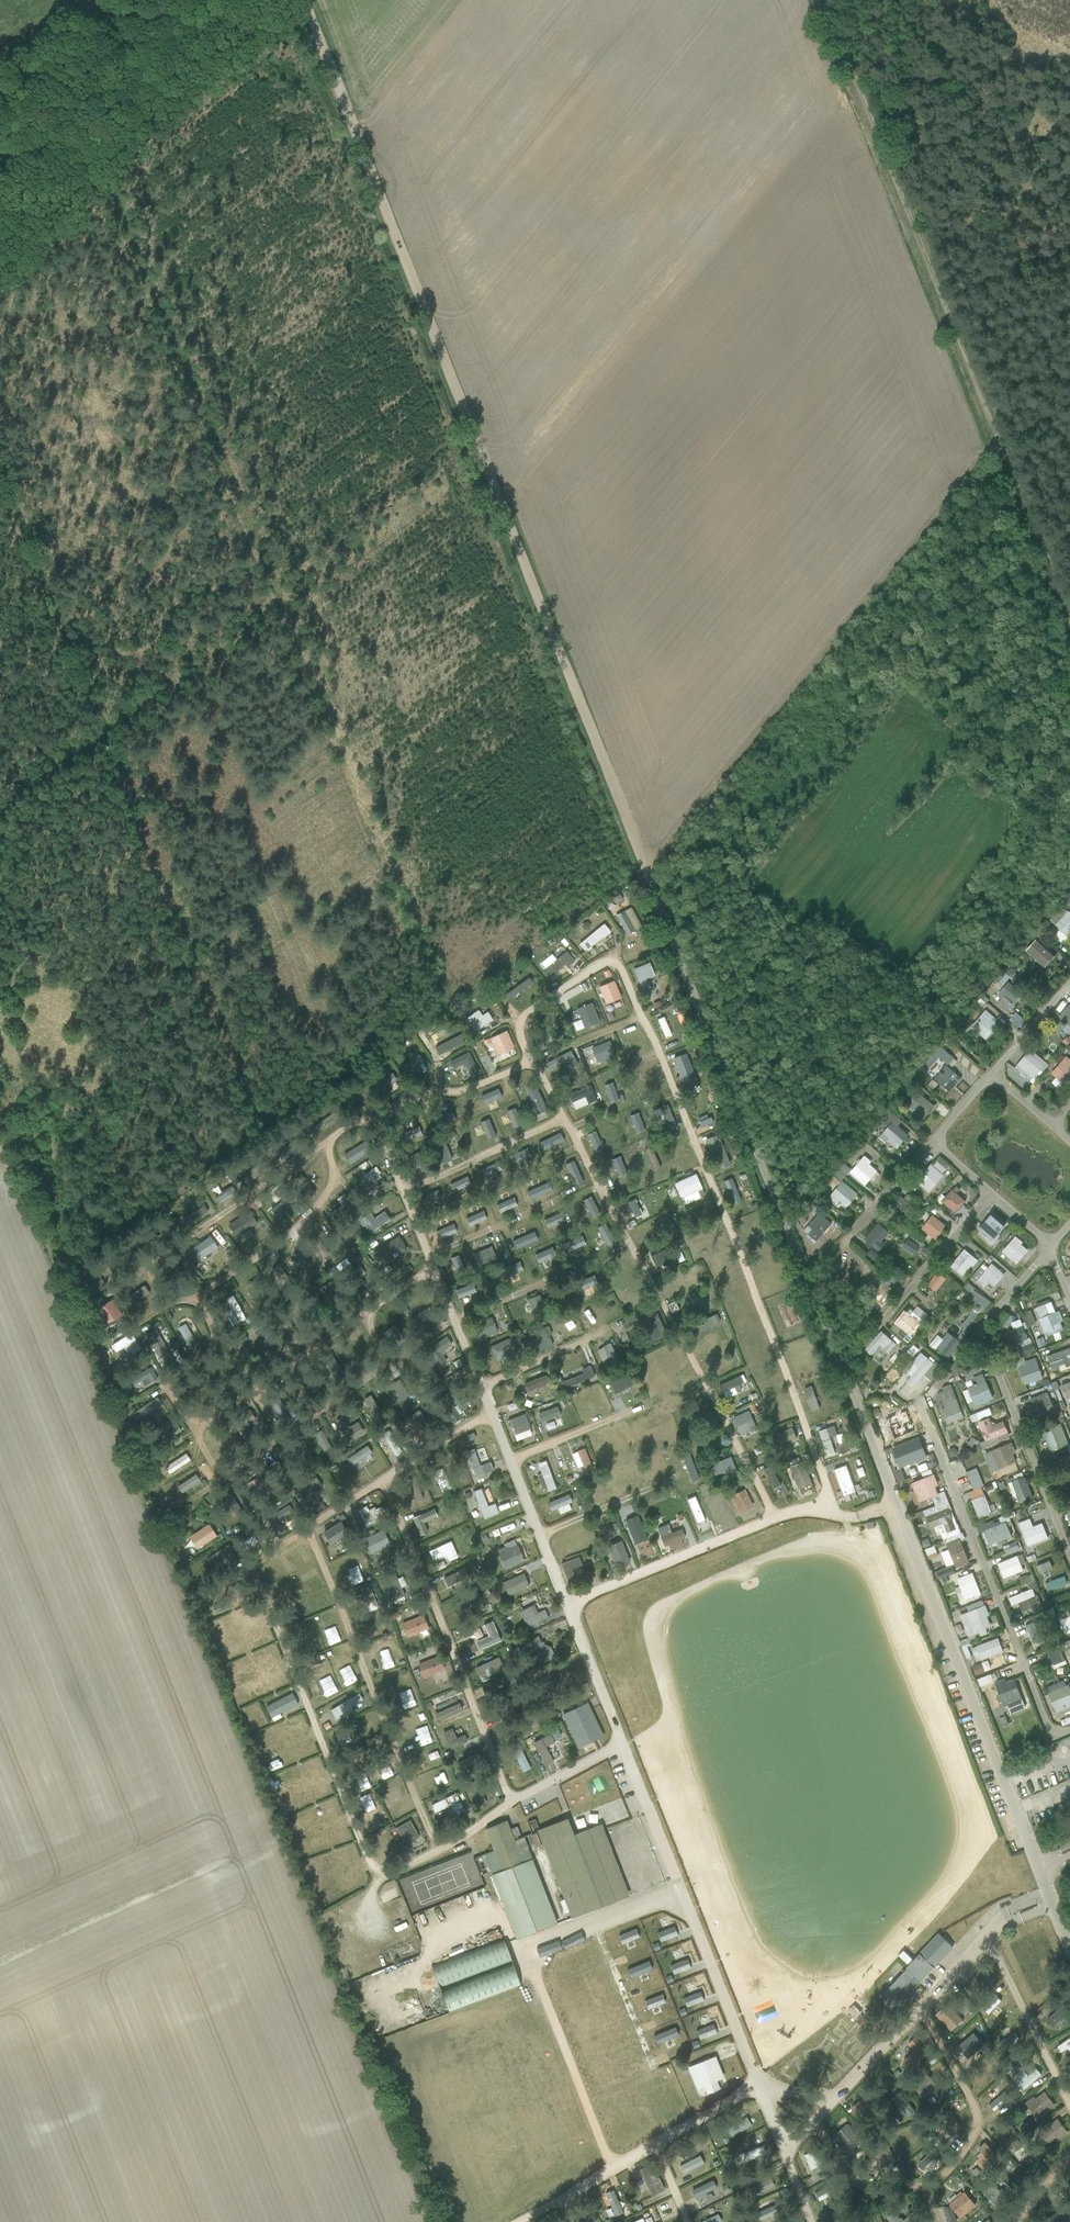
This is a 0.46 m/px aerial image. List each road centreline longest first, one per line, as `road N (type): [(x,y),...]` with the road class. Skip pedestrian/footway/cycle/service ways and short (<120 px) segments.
road 1 (unclassified): [(641,865),(1069,1952)]
road 2 (track): [(293,0),(641,865)]
road 3 (track): [(1069,620),(886,154)]
road 4 (track): [(0,237),(266,0)]
road 5 (track): [(886,154),(907,153),(907,0)]
road 6 (track): [(823,0),(886,154)]

